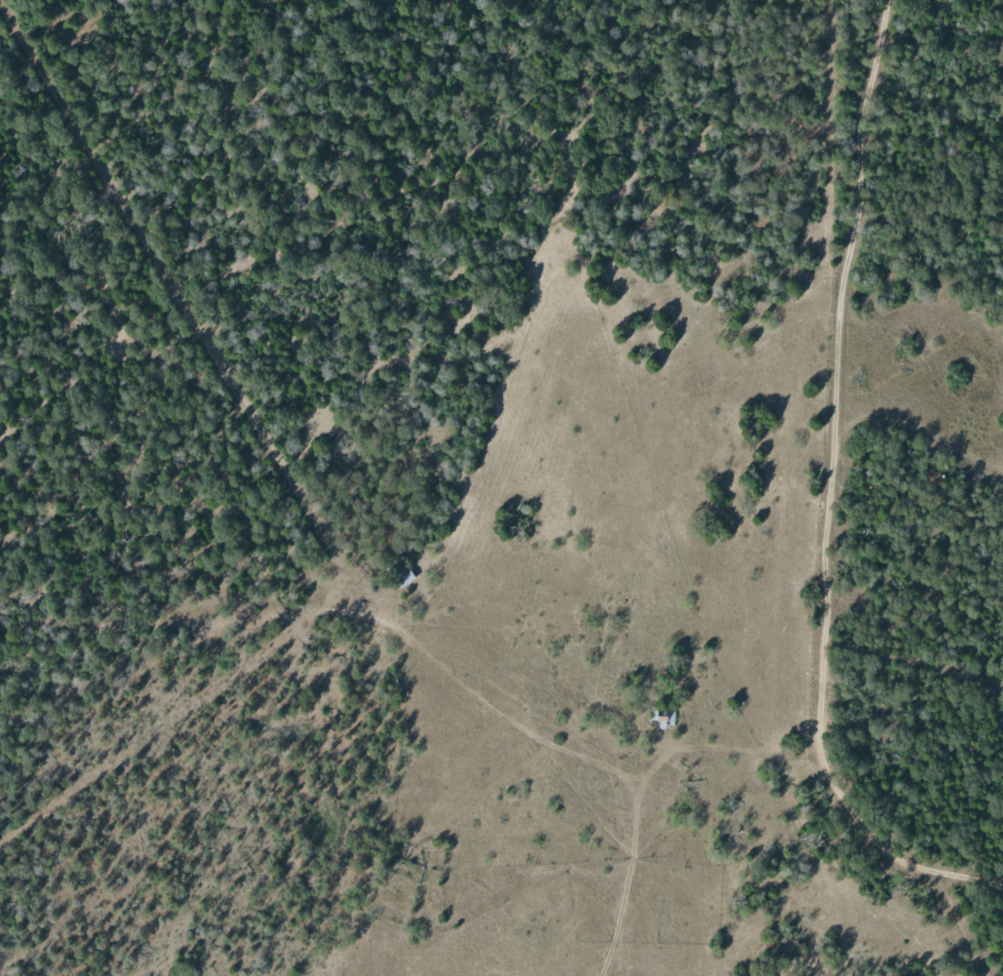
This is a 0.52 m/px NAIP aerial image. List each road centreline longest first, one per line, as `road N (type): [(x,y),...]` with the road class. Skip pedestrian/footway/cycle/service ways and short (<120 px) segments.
road 1 (residential): [(816,742),(847,261),(891,0)]
road 2 (residential): [(603,975),(623,921),(638,799),(662,757),(684,748),(754,751),(816,742)]

